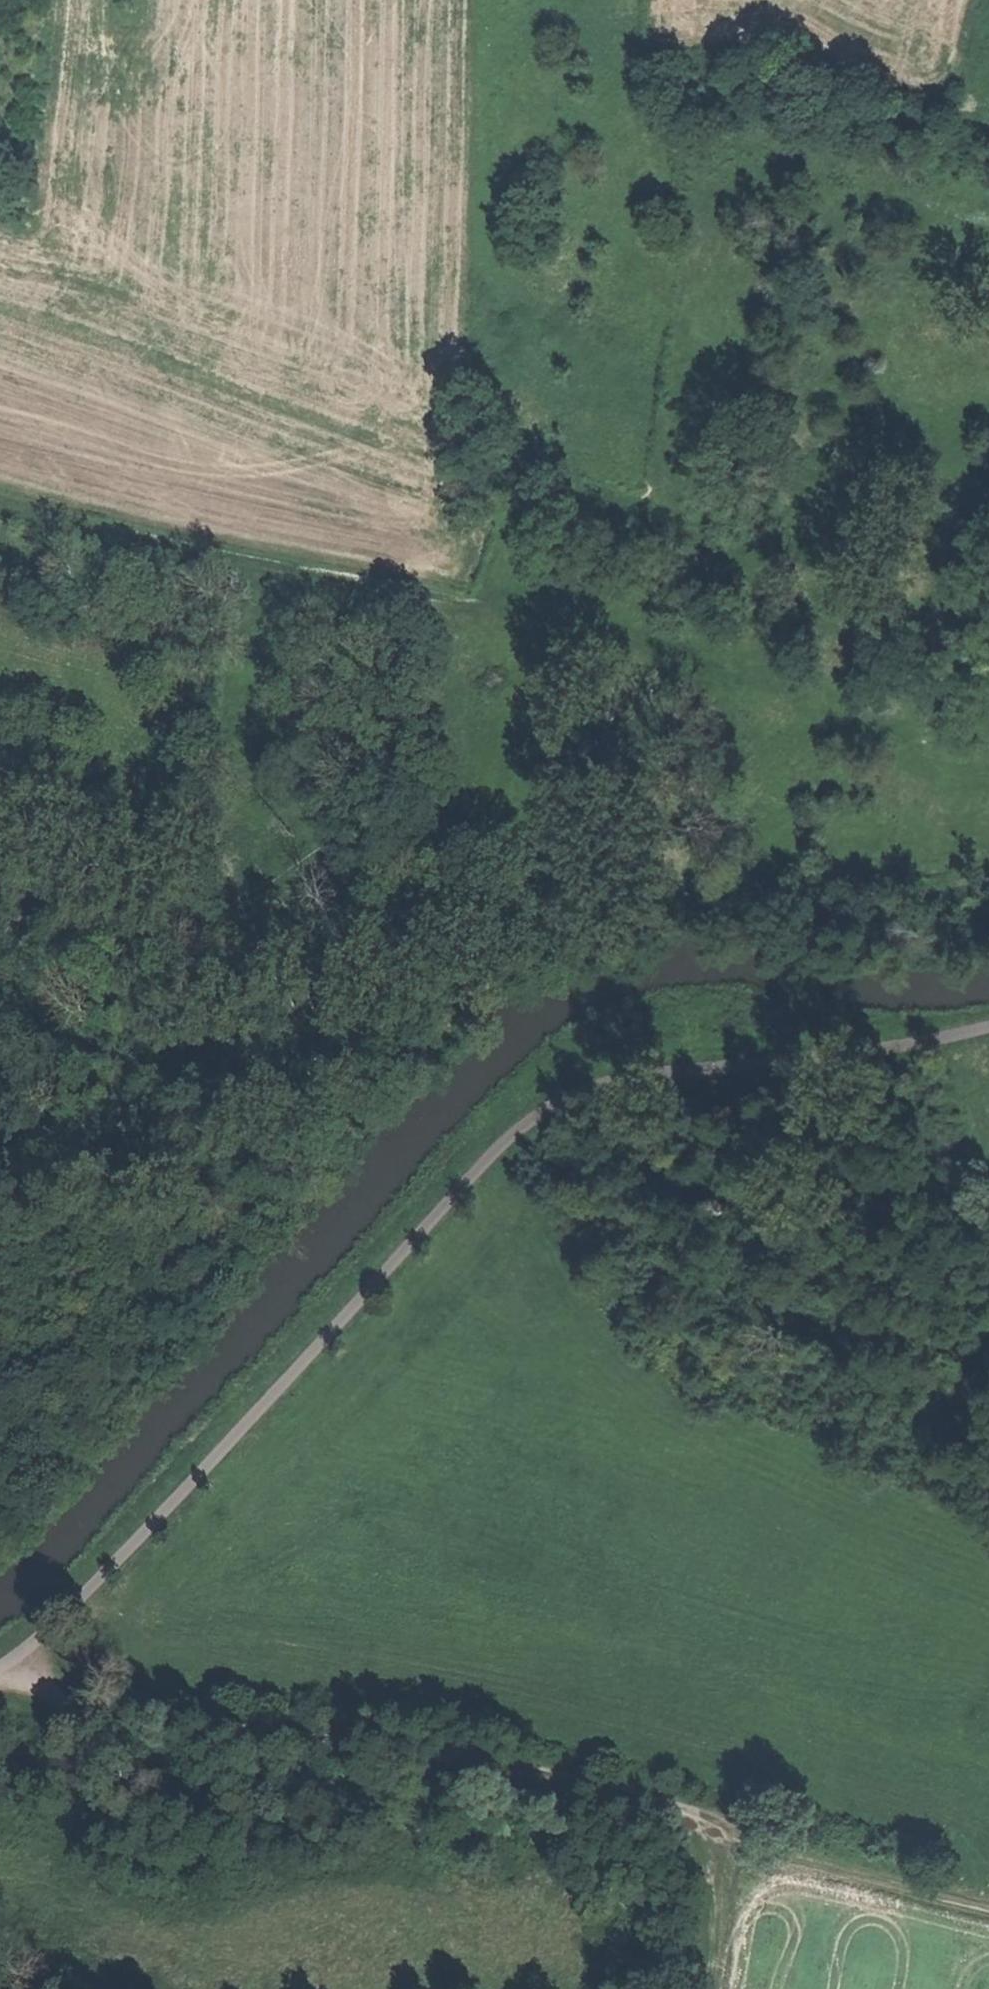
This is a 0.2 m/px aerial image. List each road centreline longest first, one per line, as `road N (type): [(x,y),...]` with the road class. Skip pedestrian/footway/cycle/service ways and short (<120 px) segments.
road 1 (track): [(0,1669),(455,1754)]
road 2 (track): [(679,1940),(692,1877),(662,1836),(572,1793),(455,1754)]
road 3 (track): [(662,1836),(988,1922)]

